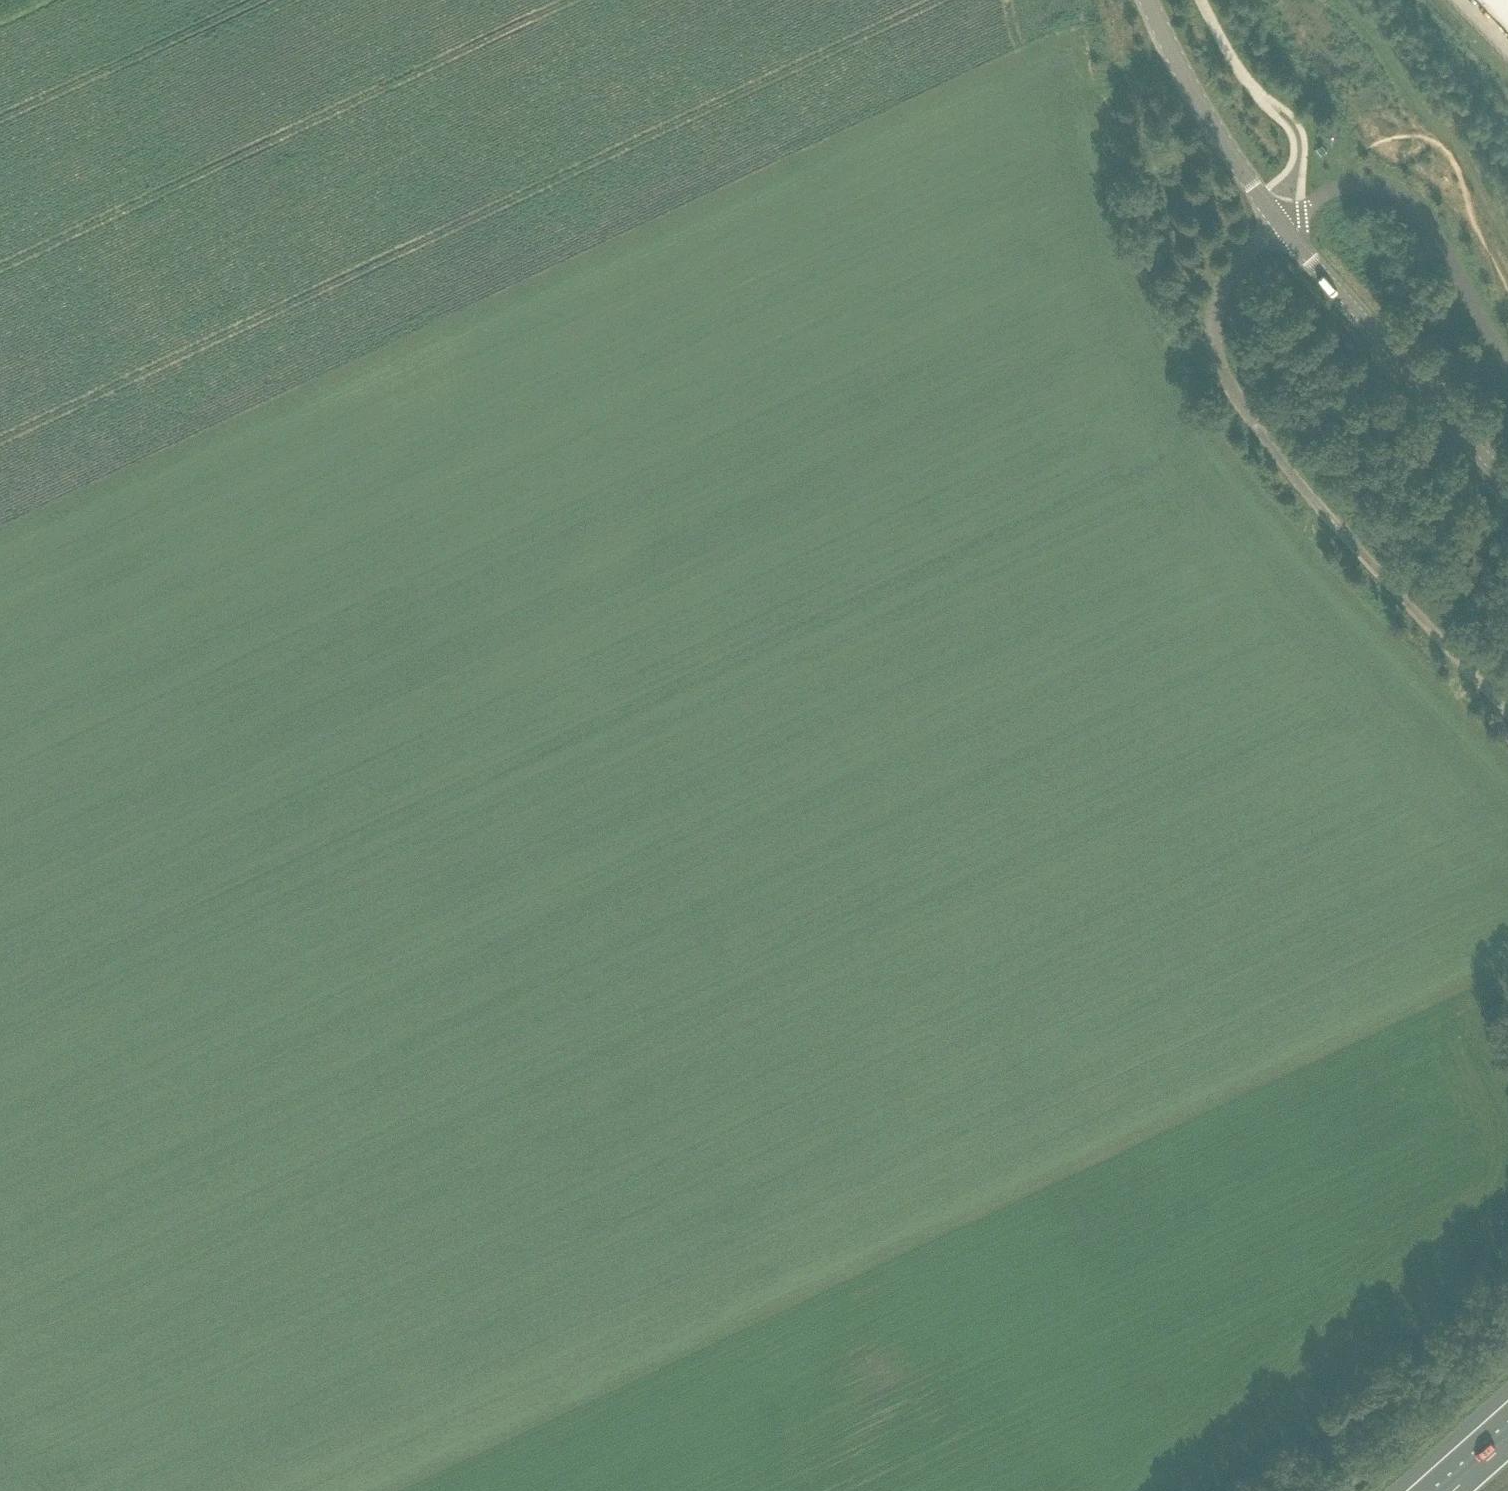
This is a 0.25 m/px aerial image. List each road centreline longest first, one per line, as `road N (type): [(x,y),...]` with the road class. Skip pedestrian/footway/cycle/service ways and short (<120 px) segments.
road 1 (unclassified): [(1467,650),(1294,458),(1230,342),(1230,302),(1286,218)]
road 2 (unclassified): [(1507,472),(1286,218)]
road 3 (unclassified): [(1286,218),(1365,188),(1407,201),(1455,259),(1507,366)]
road 4 (unclassified): [(1286,218),(1203,102),(1155,0)]

